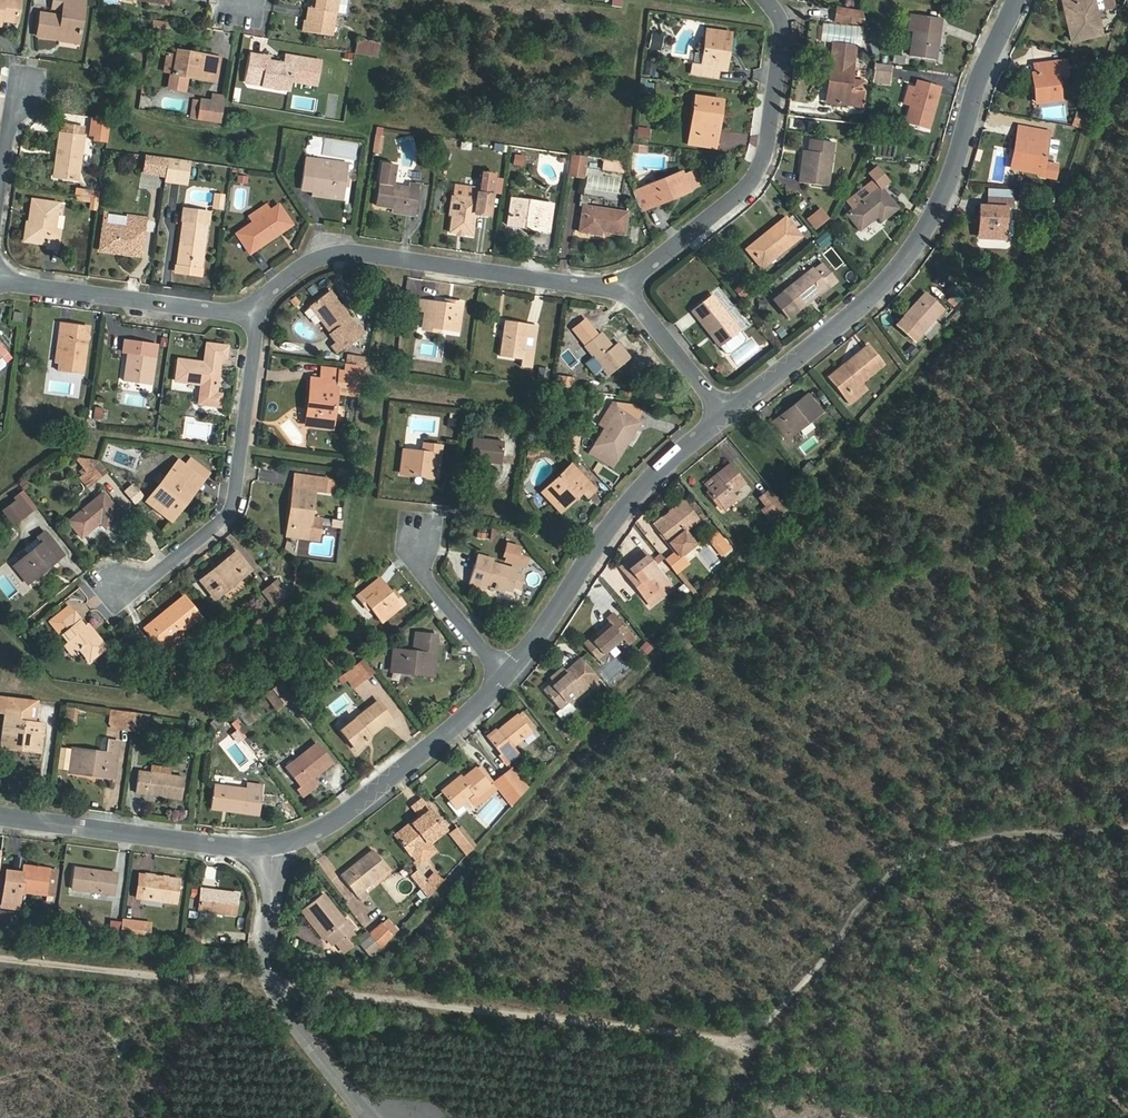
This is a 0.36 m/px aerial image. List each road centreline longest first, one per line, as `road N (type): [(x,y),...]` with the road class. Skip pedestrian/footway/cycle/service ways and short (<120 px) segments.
road 1 (track): [(0,953),(704,1034),(752,1047)]
road 2 (track): [(724,1117),(752,1047),(892,883),(937,853),(983,840),(1127,829)]
road 3 (residential): [(1024,0),(949,197),(905,270),(726,415)]
road 4 (residential): [(252,309),(300,269),(357,254),(590,286),(624,283)]
road 5 (residential): [(767,0),(782,28),(761,165),(742,192),(624,283)]
road 6 (residential): [(118,587),(155,576),(231,510),(256,340),(252,309)]
road 7 (residential): [(726,415),(634,494),(509,673)]
road 8 (unclassified): [(369,1117),(279,1004),(268,949),(277,850)]
road 9 (residential): [(509,673),(327,837),(277,850)]
road 10 (residential): [(277,850),(0,816)]
road 11 (residential): [(0,284),(218,312),(252,309)]
road 12 (residential): [(509,673),(424,572),(426,533)]
road 13 (residential): [(624,283),(726,415)]

